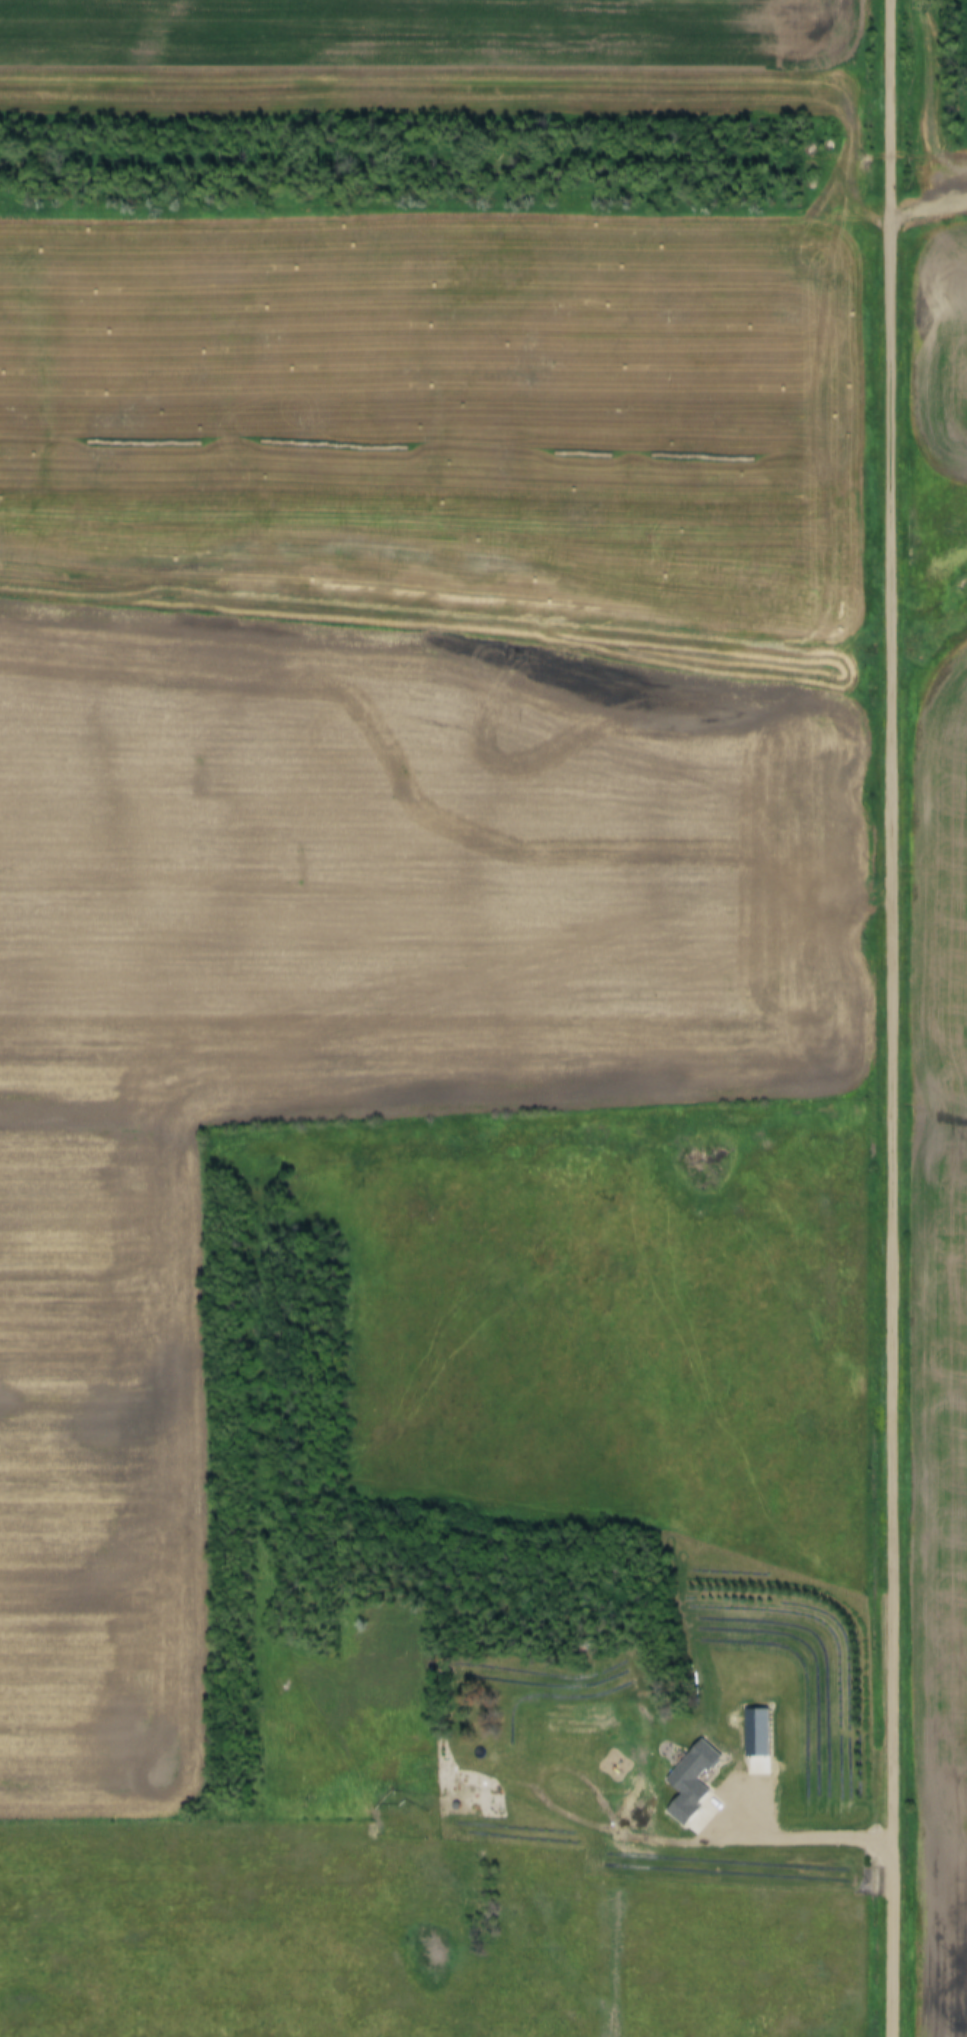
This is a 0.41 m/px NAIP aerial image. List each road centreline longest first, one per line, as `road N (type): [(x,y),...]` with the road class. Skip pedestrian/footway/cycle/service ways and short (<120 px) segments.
road 1 (track): [(892,1851),(897,0)]

